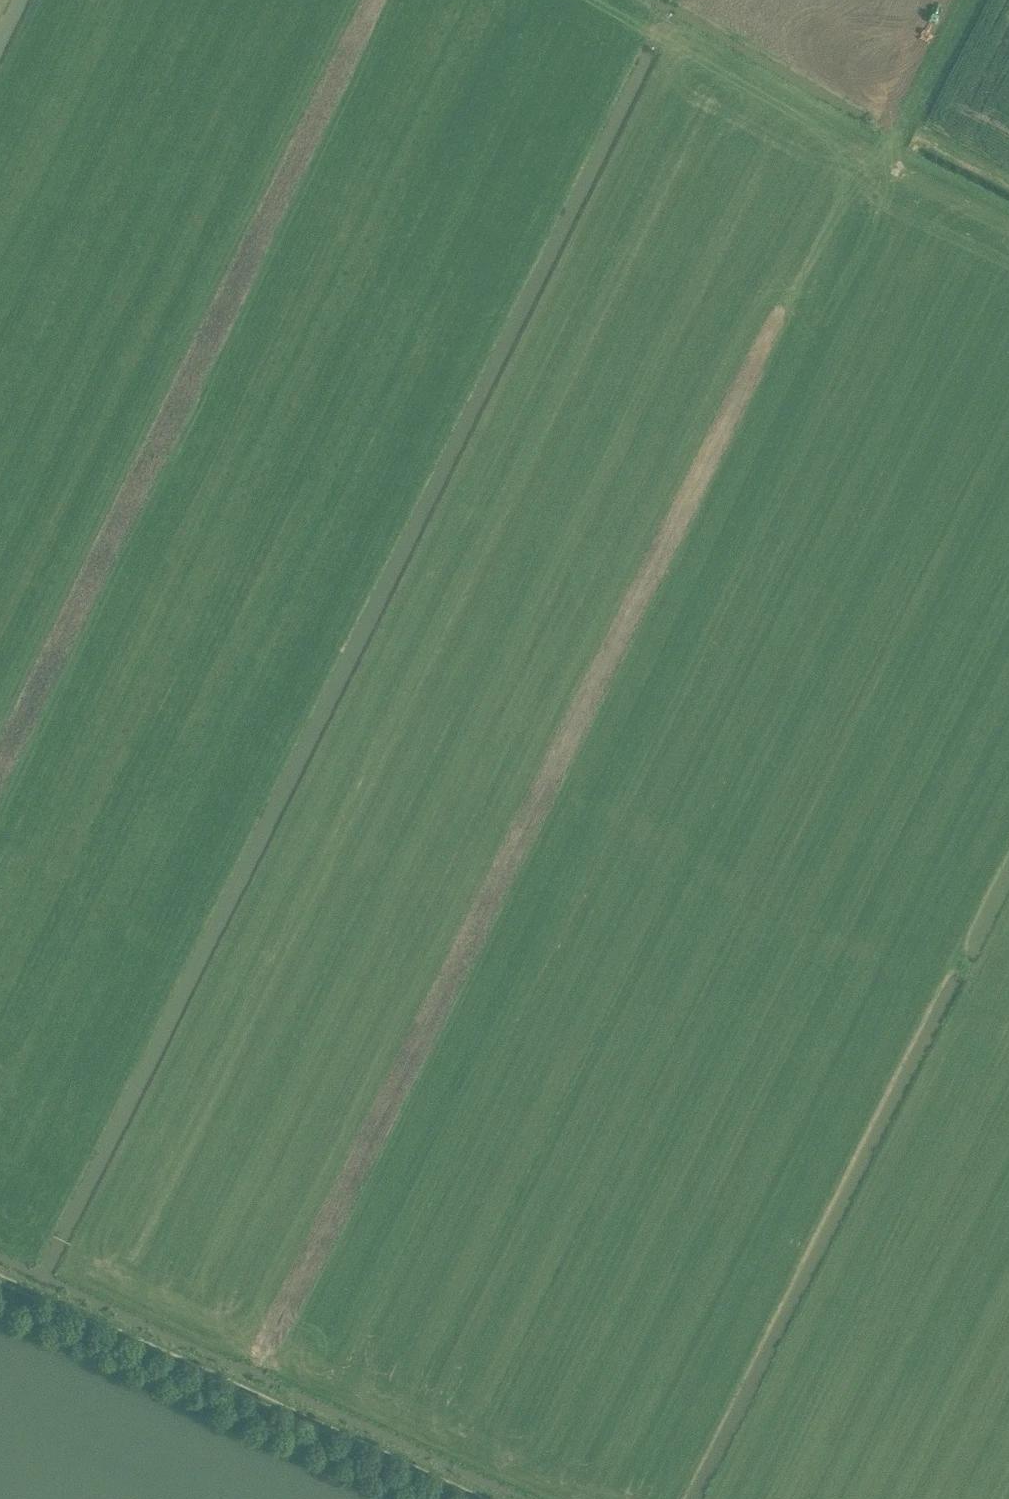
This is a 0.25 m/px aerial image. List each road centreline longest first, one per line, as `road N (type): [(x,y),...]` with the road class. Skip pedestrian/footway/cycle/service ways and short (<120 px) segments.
road 1 (track): [(483,1498),(0,1277)]
road 2 (track): [(874,161),(956,0)]

